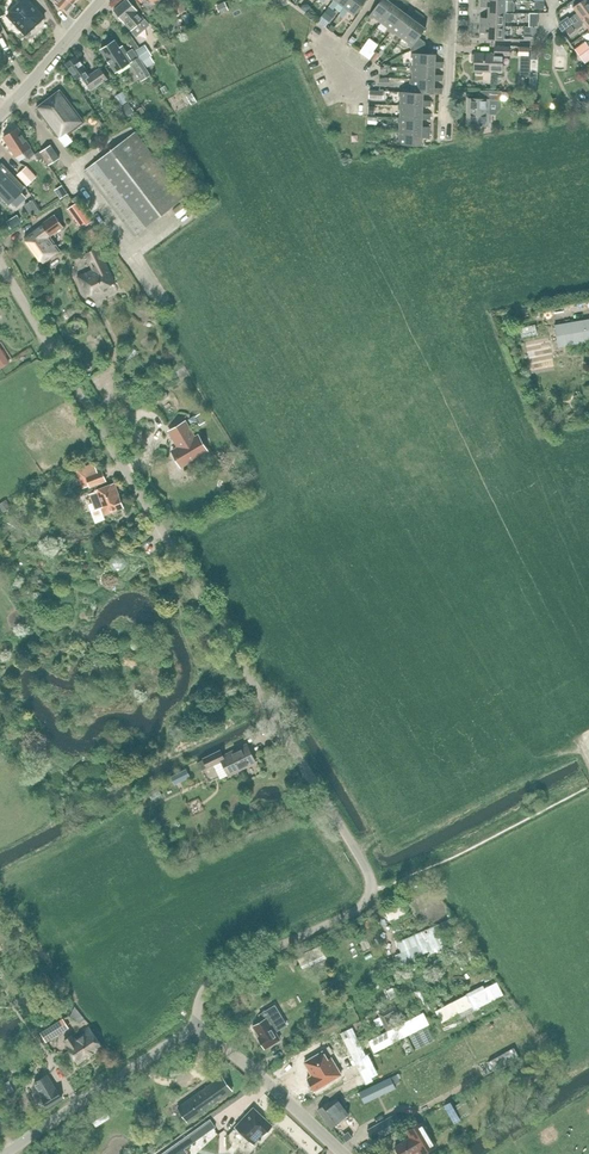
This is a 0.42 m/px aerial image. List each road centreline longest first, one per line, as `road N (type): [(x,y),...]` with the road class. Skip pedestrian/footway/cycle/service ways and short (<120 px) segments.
road 1 (unclassified): [(199,1026),(201,998),(220,974),(350,914),(368,900),(372,882),(0,264)]
road 2 (unclassified): [(4,1153),(199,1026)]
road 3 (unclassified): [(344,1153),(199,1026)]
road 4 (tertiary): [(0,114),(103,0)]
road 5 (residential): [(447,135),(449,0)]

